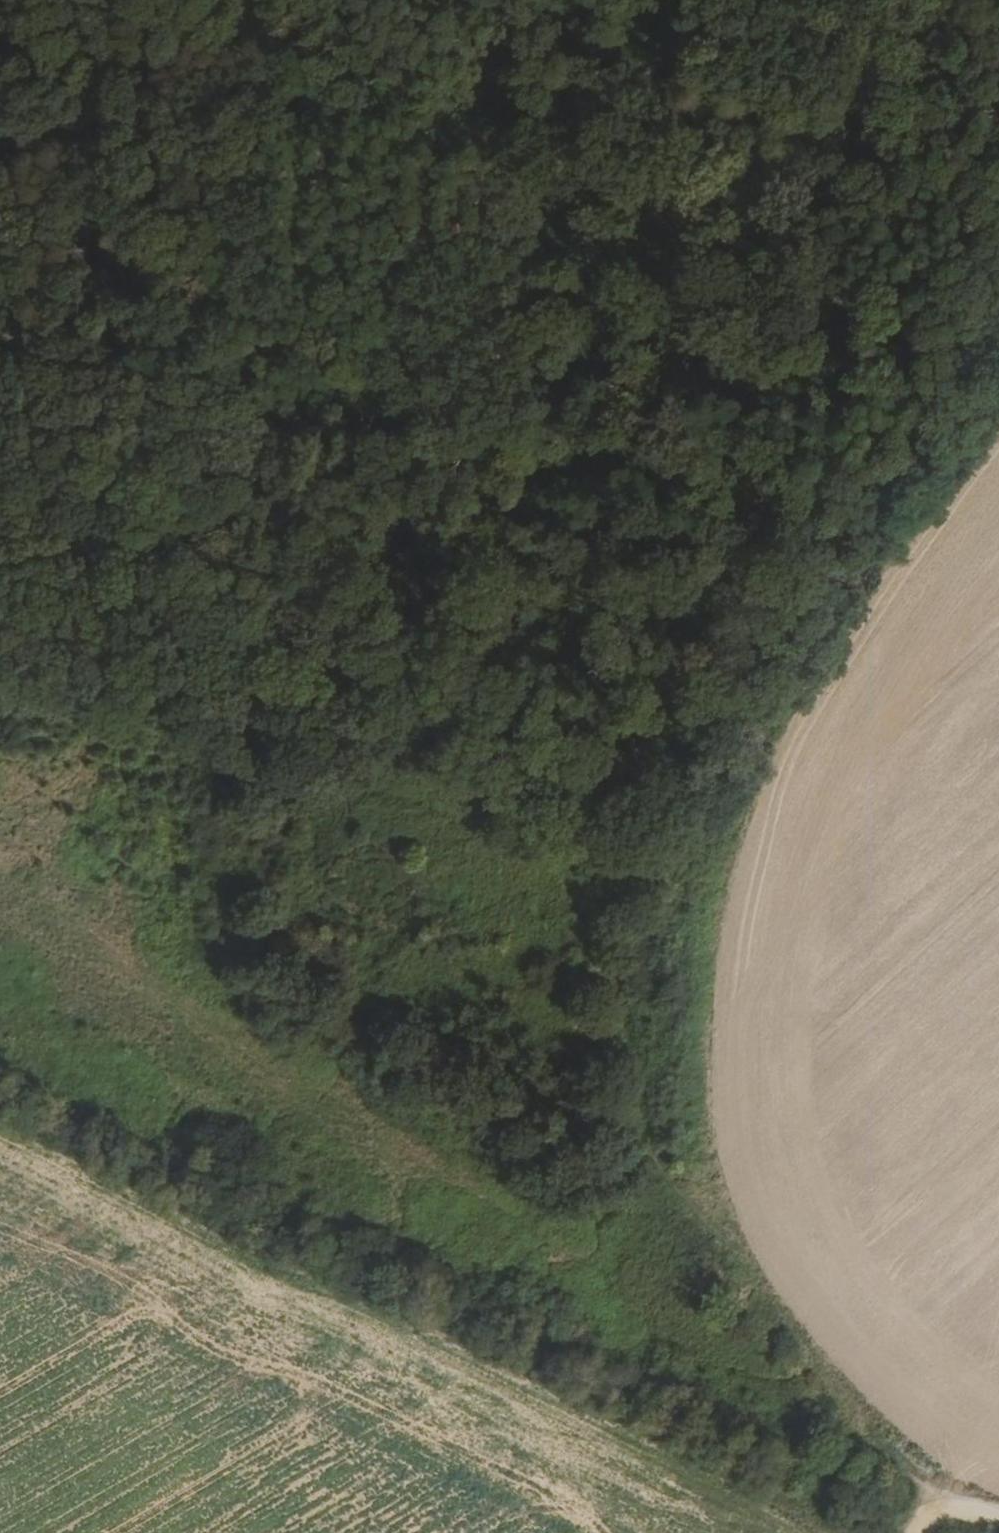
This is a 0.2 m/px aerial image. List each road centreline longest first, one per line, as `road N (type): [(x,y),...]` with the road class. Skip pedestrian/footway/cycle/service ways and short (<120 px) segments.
road 1 (track): [(0,881),(147,968),(688,1347),(757,1381),(826,1368),(676,1184),(633,1096),(564,862),(540,827)]
road 2 (track): [(826,1368),(936,1523)]

